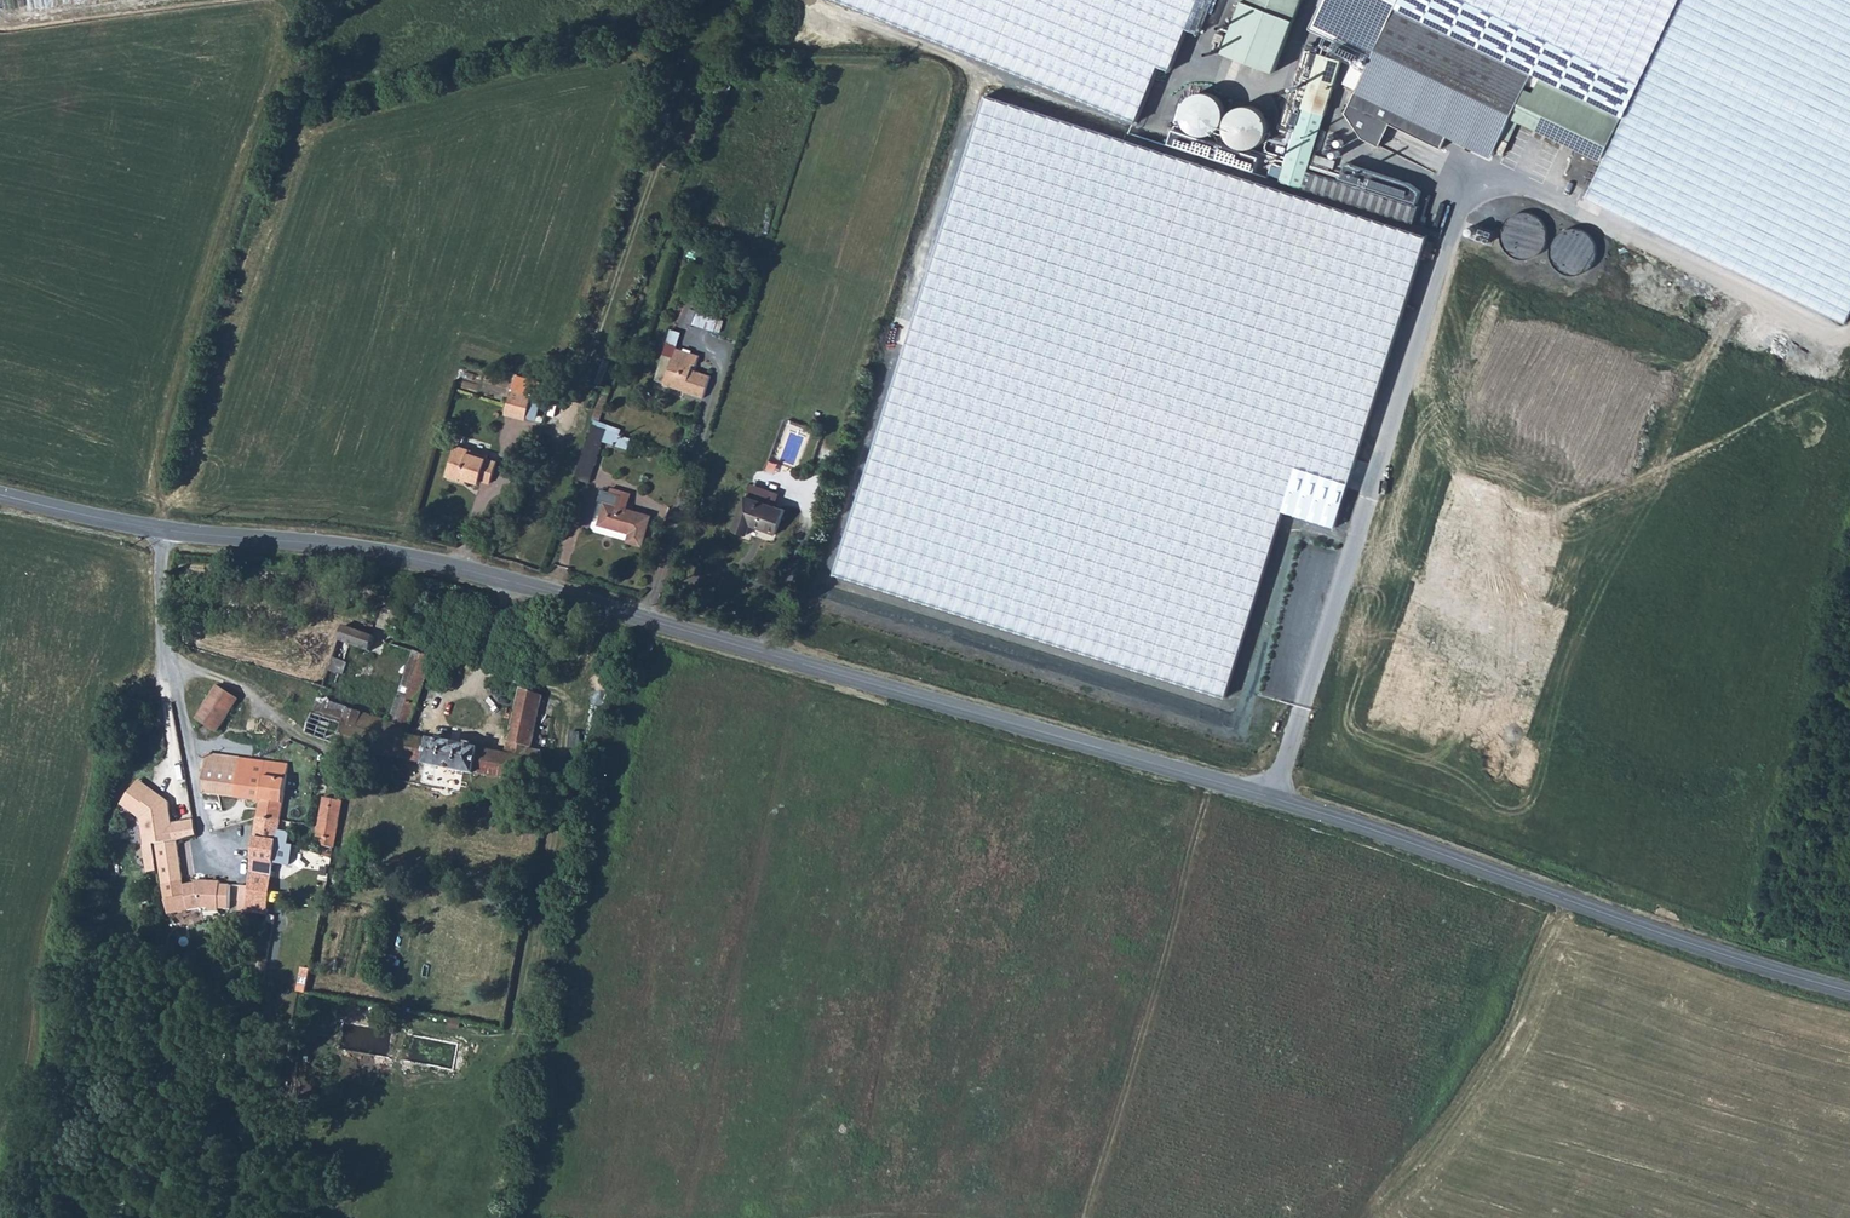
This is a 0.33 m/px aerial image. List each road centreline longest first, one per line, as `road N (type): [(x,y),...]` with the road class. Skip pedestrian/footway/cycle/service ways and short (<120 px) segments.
road 1 (secondary): [(645,621),(1270,796)]
road 2 (unclassified): [(1270,796),(1464,195)]
road 3 (secondary): [(1270,796),(1849,990)]
road 4 (secondary): [(166,531),(374,552),(645,621)]
road 5 (track): [(1206,778),(1169,946),(1085,1217)]
road 6 (residential): [(166,531),(160,585),(168,653),(213,862)]
road 7 (residential): [(645,621),(704,429)]
road 8 (secondary): [(0,496),(166,531)]

